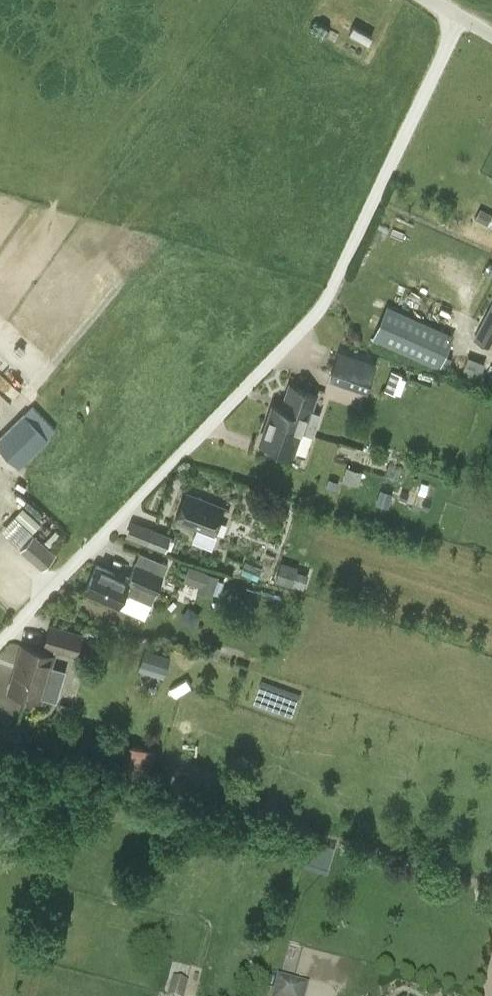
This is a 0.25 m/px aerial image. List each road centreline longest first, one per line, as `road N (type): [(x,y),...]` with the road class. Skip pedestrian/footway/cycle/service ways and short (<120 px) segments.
road 1 (track): [(0,643),(327,298),(463,19)]

